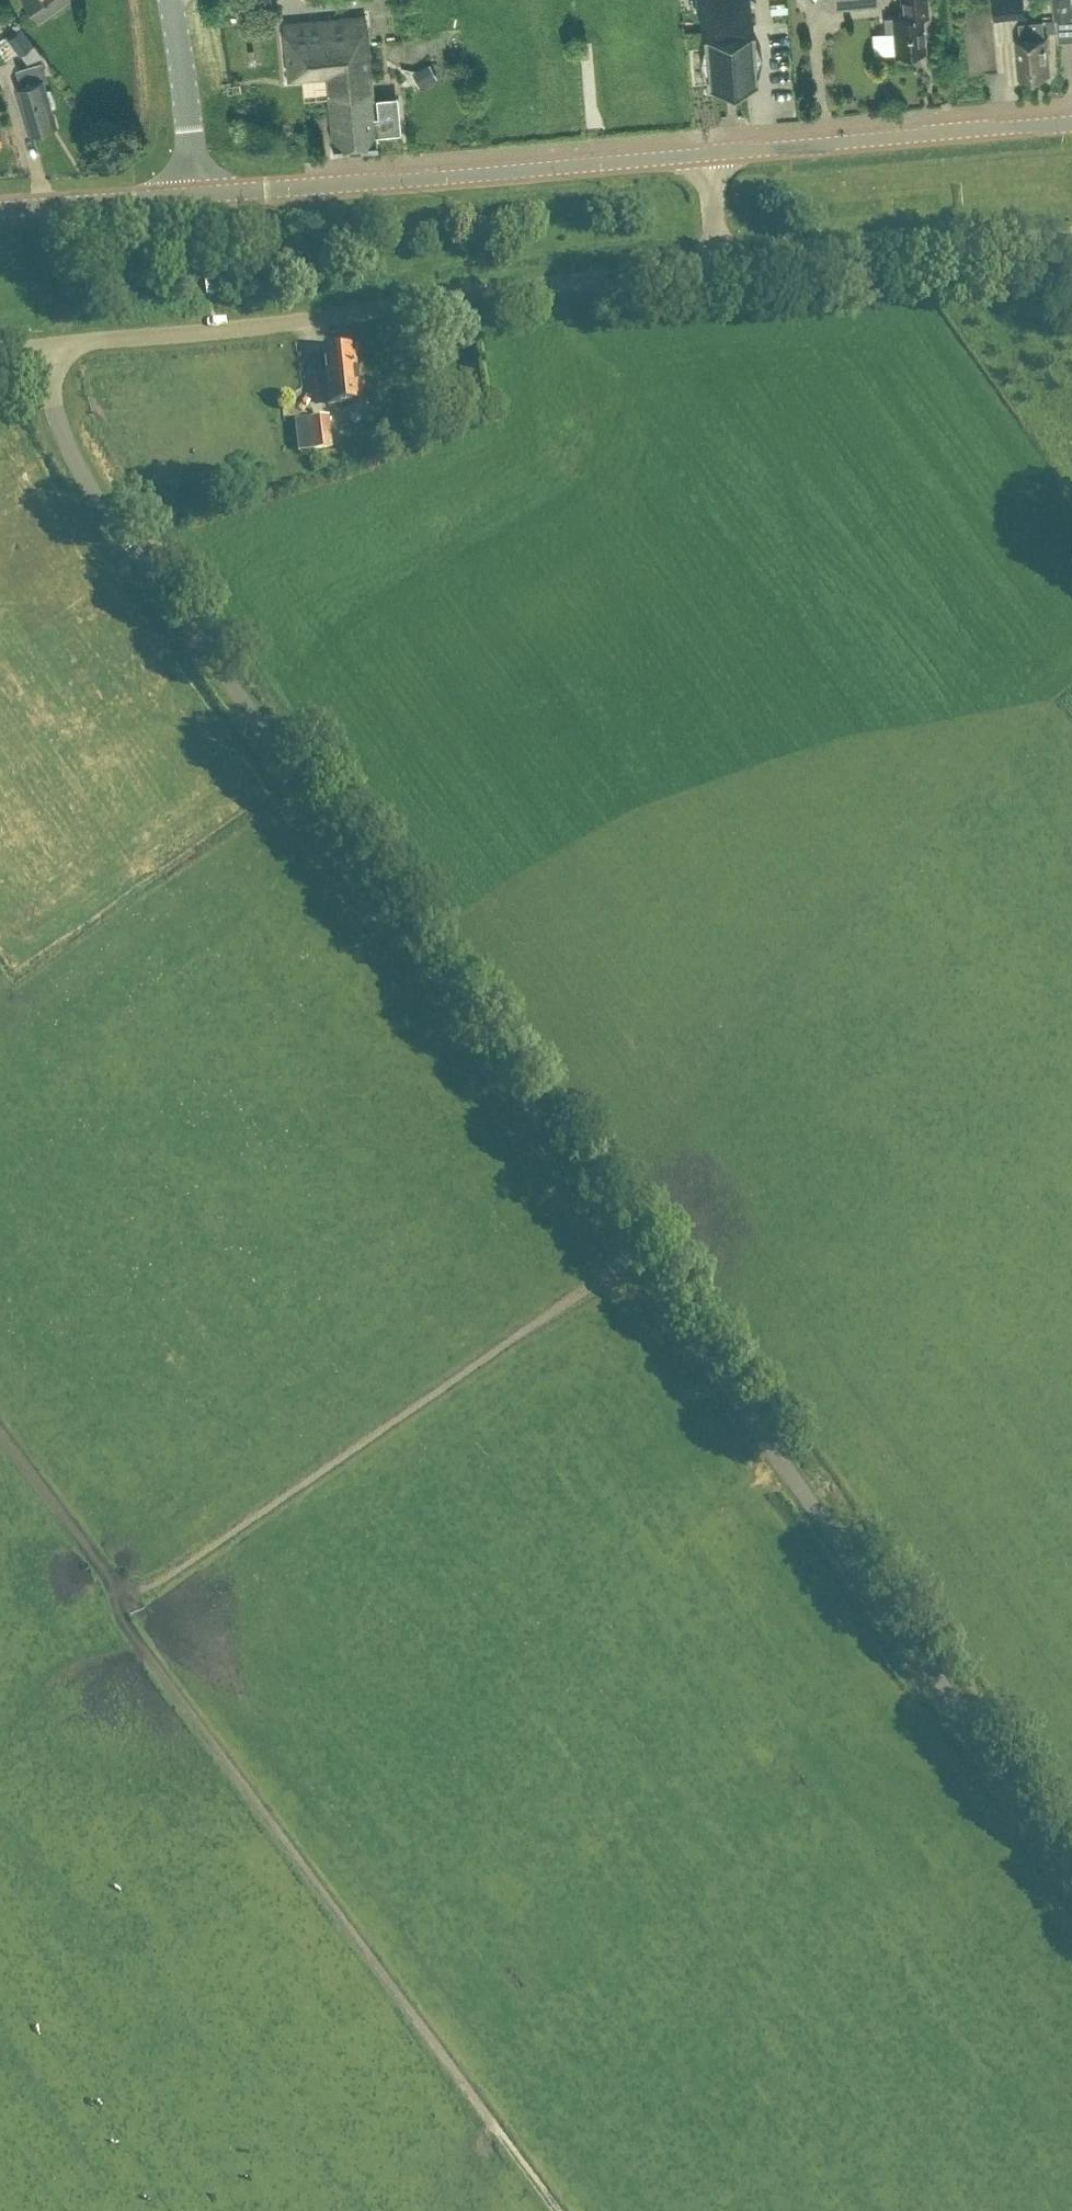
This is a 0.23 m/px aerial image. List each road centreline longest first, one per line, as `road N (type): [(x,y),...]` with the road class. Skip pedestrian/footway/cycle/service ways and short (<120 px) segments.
road 1 (unclassified): [(1071,1868),(113,522),(53,410),(44,347)]
road 2 (track): [(0,1429),(110,1578),(132,1595),(146,1594),(643,1256)]
road 3 (unclassified): [(44,347),(729,274)]
road 4 (tertiary): [(196,197),(710,155)]
road 5 (tertiary): [(710,155),(1071,123)]
road 6 (unclassified): [(729,274),(1071,238)]
road 7 (unclassified): [(196,197),(172,0)]
road 8 (tertiary): [(0,212),(196,197)]
road 9 (unclassified): [(729,274),(710,155)]

